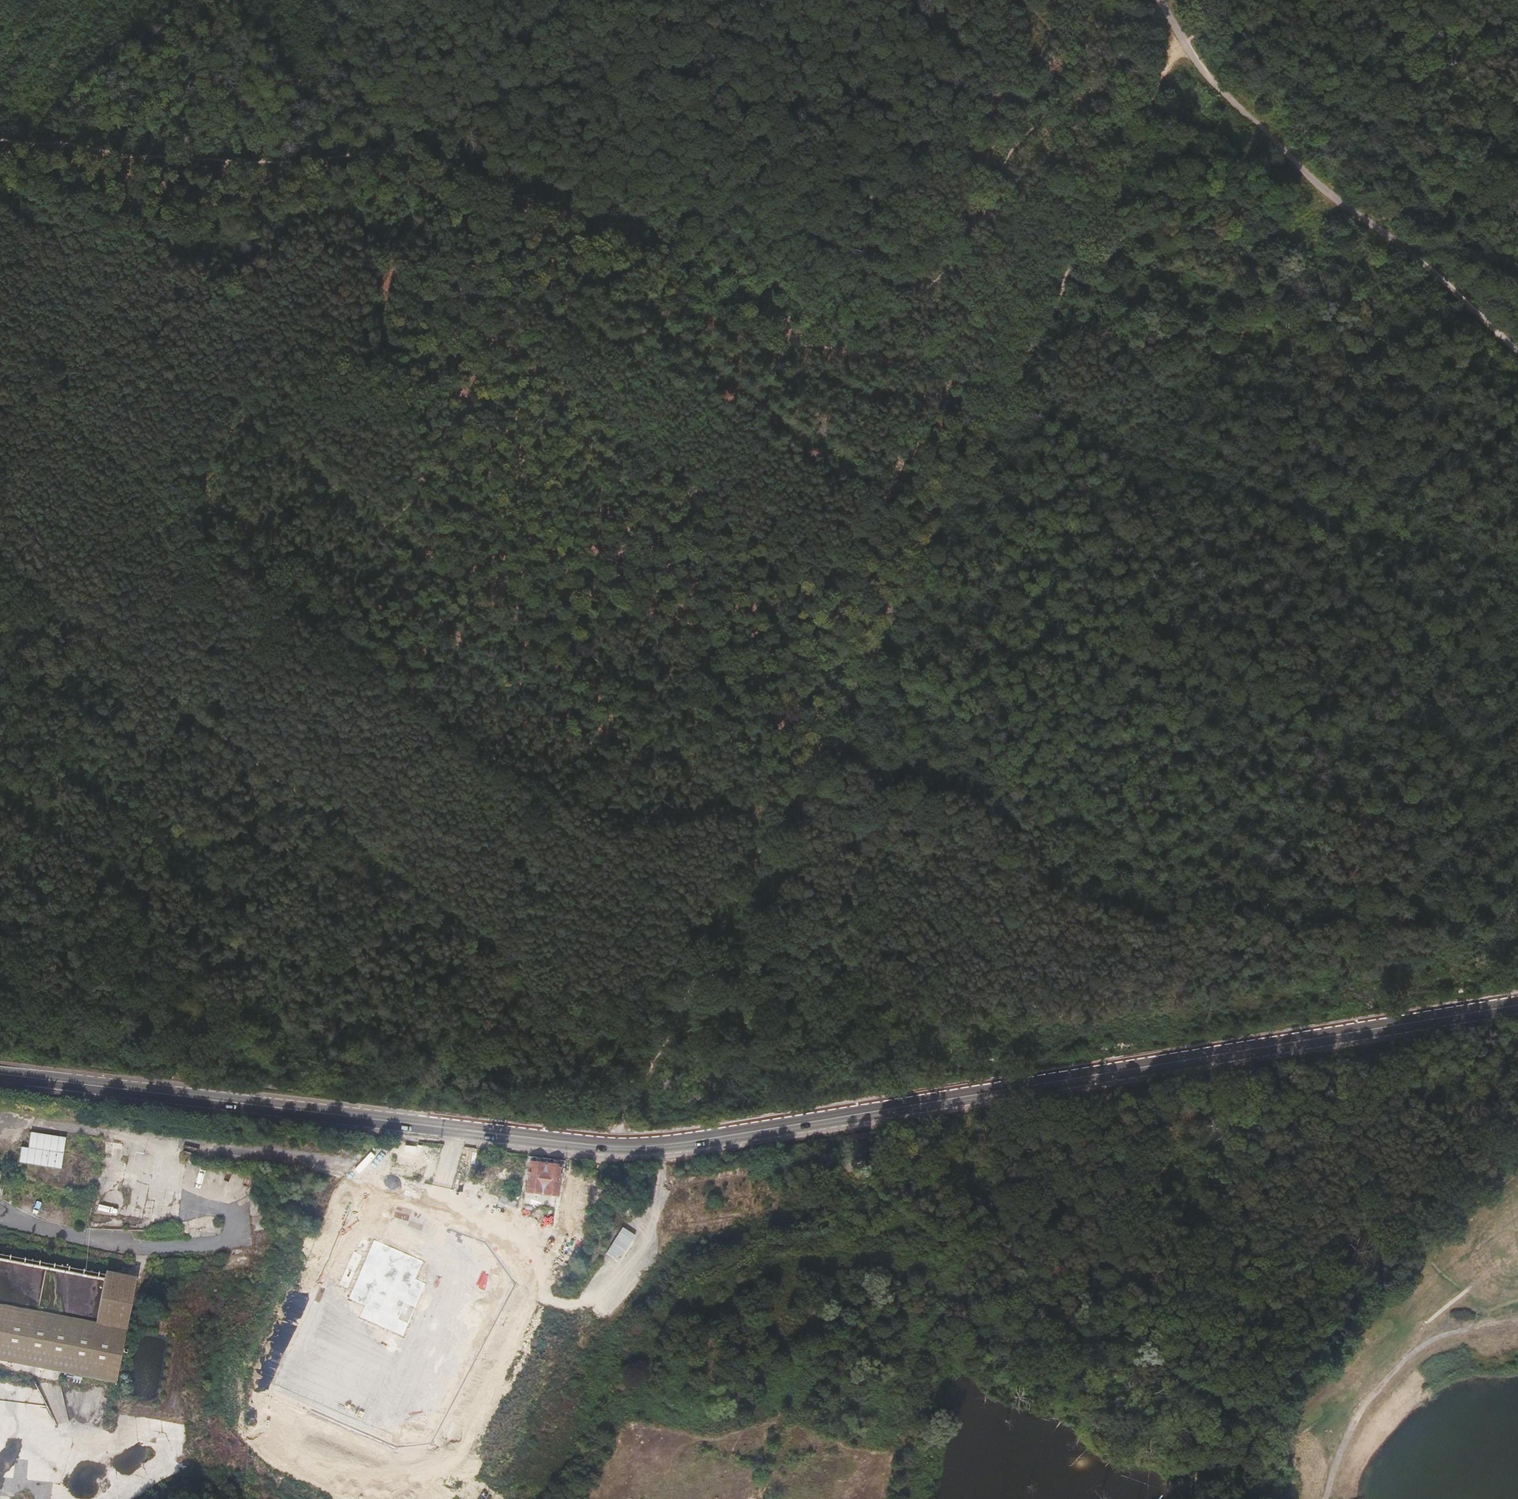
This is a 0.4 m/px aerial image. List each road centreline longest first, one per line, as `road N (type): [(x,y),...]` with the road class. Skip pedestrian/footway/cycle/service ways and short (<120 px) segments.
road 1 (secondary): [(0,1074),(636,1146),(1517,1006)]

